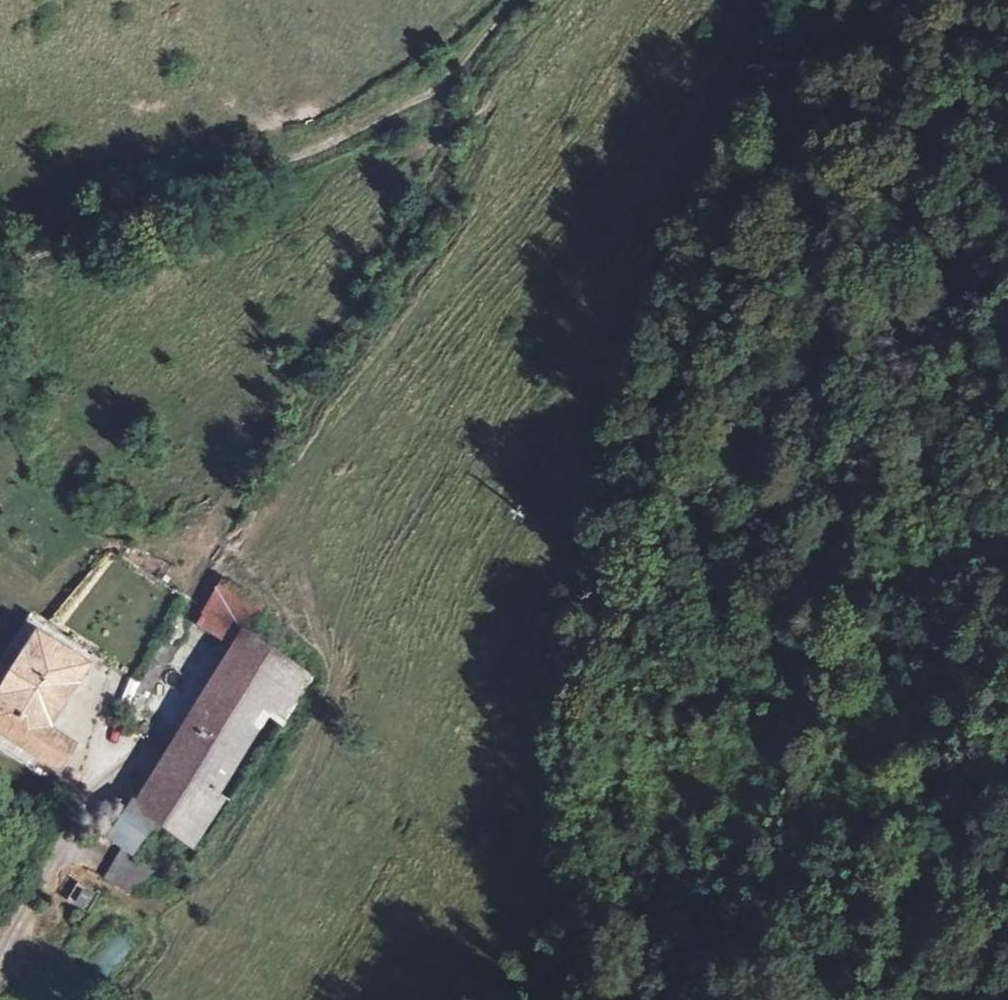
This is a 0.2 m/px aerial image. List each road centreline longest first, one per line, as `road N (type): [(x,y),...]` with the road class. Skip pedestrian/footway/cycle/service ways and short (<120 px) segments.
road 1 (track): [(818,0),(589,535),(574,617),(571,747),(583,935),(544,999)]
road 2 (track): [(436,89),(434,142),(226,511),(172,670),(0,964)]
road 3 (track): [(0,270),(341,136),(436,89),(520,0)]
road 4 (track): [(838,776),(868,701),(885,548),(923,416),(966,335),(1007,286)]

